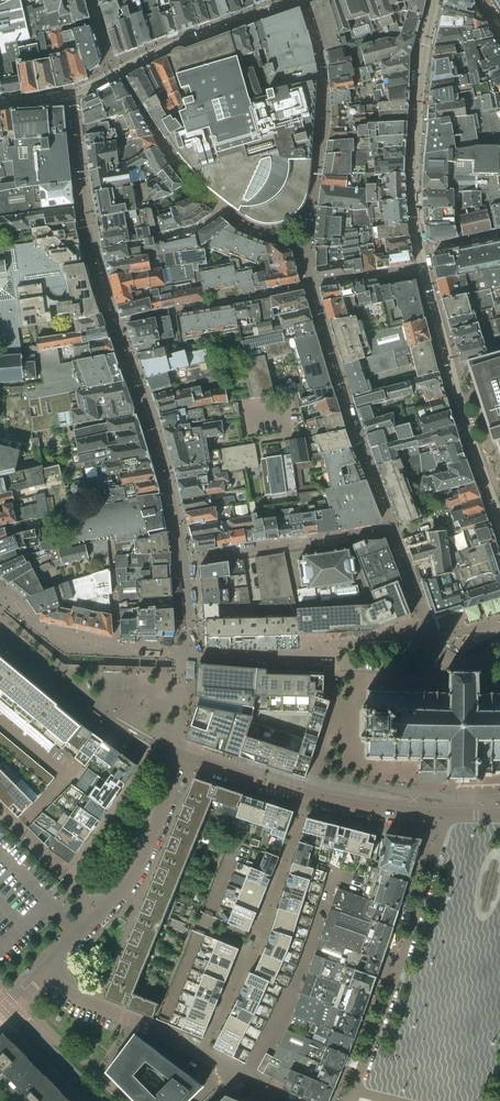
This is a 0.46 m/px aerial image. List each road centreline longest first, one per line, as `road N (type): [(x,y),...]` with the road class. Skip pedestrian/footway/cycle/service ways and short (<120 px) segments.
road 1 (residential): [(447,816),(354,1089)]
road 2 (residential): [(447,816),(330,802),(183,757)]
road 3 (residential): [(44,973),(134,870),(183,757)]
road 4 (residential): [(183,757),(100,712),(0,632)]
road 5 (residential): [(203,1054),(65,991),(44,973)]
road 6 (primary): [(8,1010),(97,1100)]

